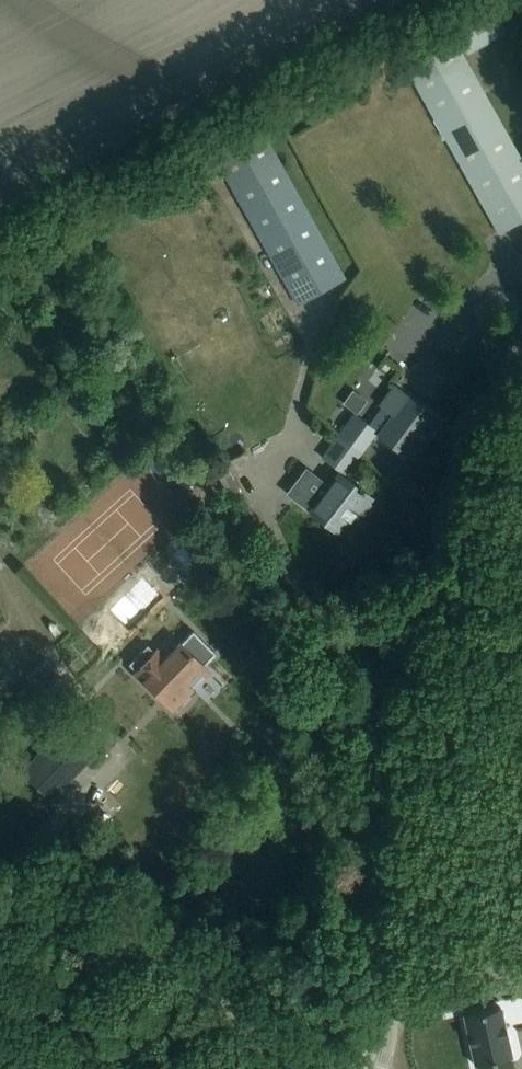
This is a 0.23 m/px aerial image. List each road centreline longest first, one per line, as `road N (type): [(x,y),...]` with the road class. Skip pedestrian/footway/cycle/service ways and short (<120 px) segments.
road 1 (unclassified): [(382,1068),(390,1033),(382,871),(388,765),(451,512),(521,362)]
road 2 (unclassified): [(309,1068),(109,940),(47,918),(0,915)]

